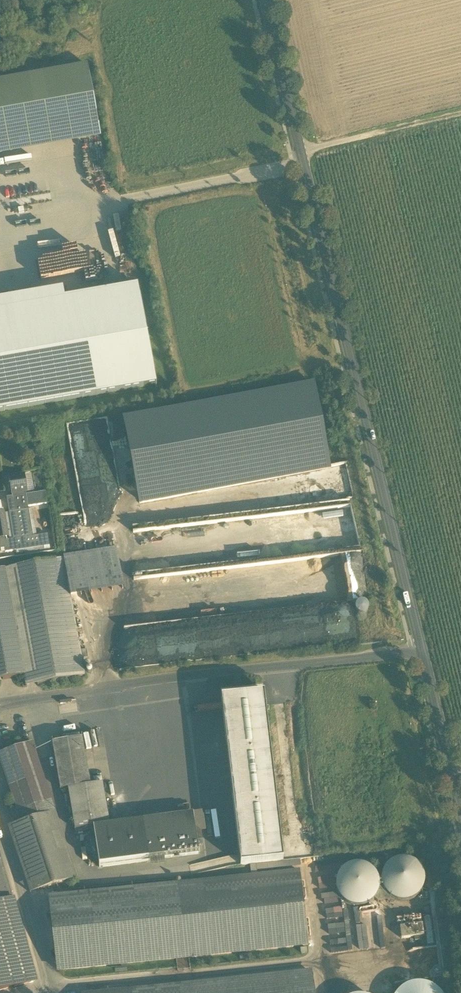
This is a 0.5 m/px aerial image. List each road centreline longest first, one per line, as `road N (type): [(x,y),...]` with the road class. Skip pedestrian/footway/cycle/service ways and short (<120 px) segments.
road 1 (tertiary): [(422,654),(265,0)]
road 2 (residential): [(0,704),(422,654)]
road 3 (unclassified): [(48,992),(0,816)]
road 4 (track): [(460,112),(303,156)]
road 5 (tertiary): [(460,803),(422,654)]

